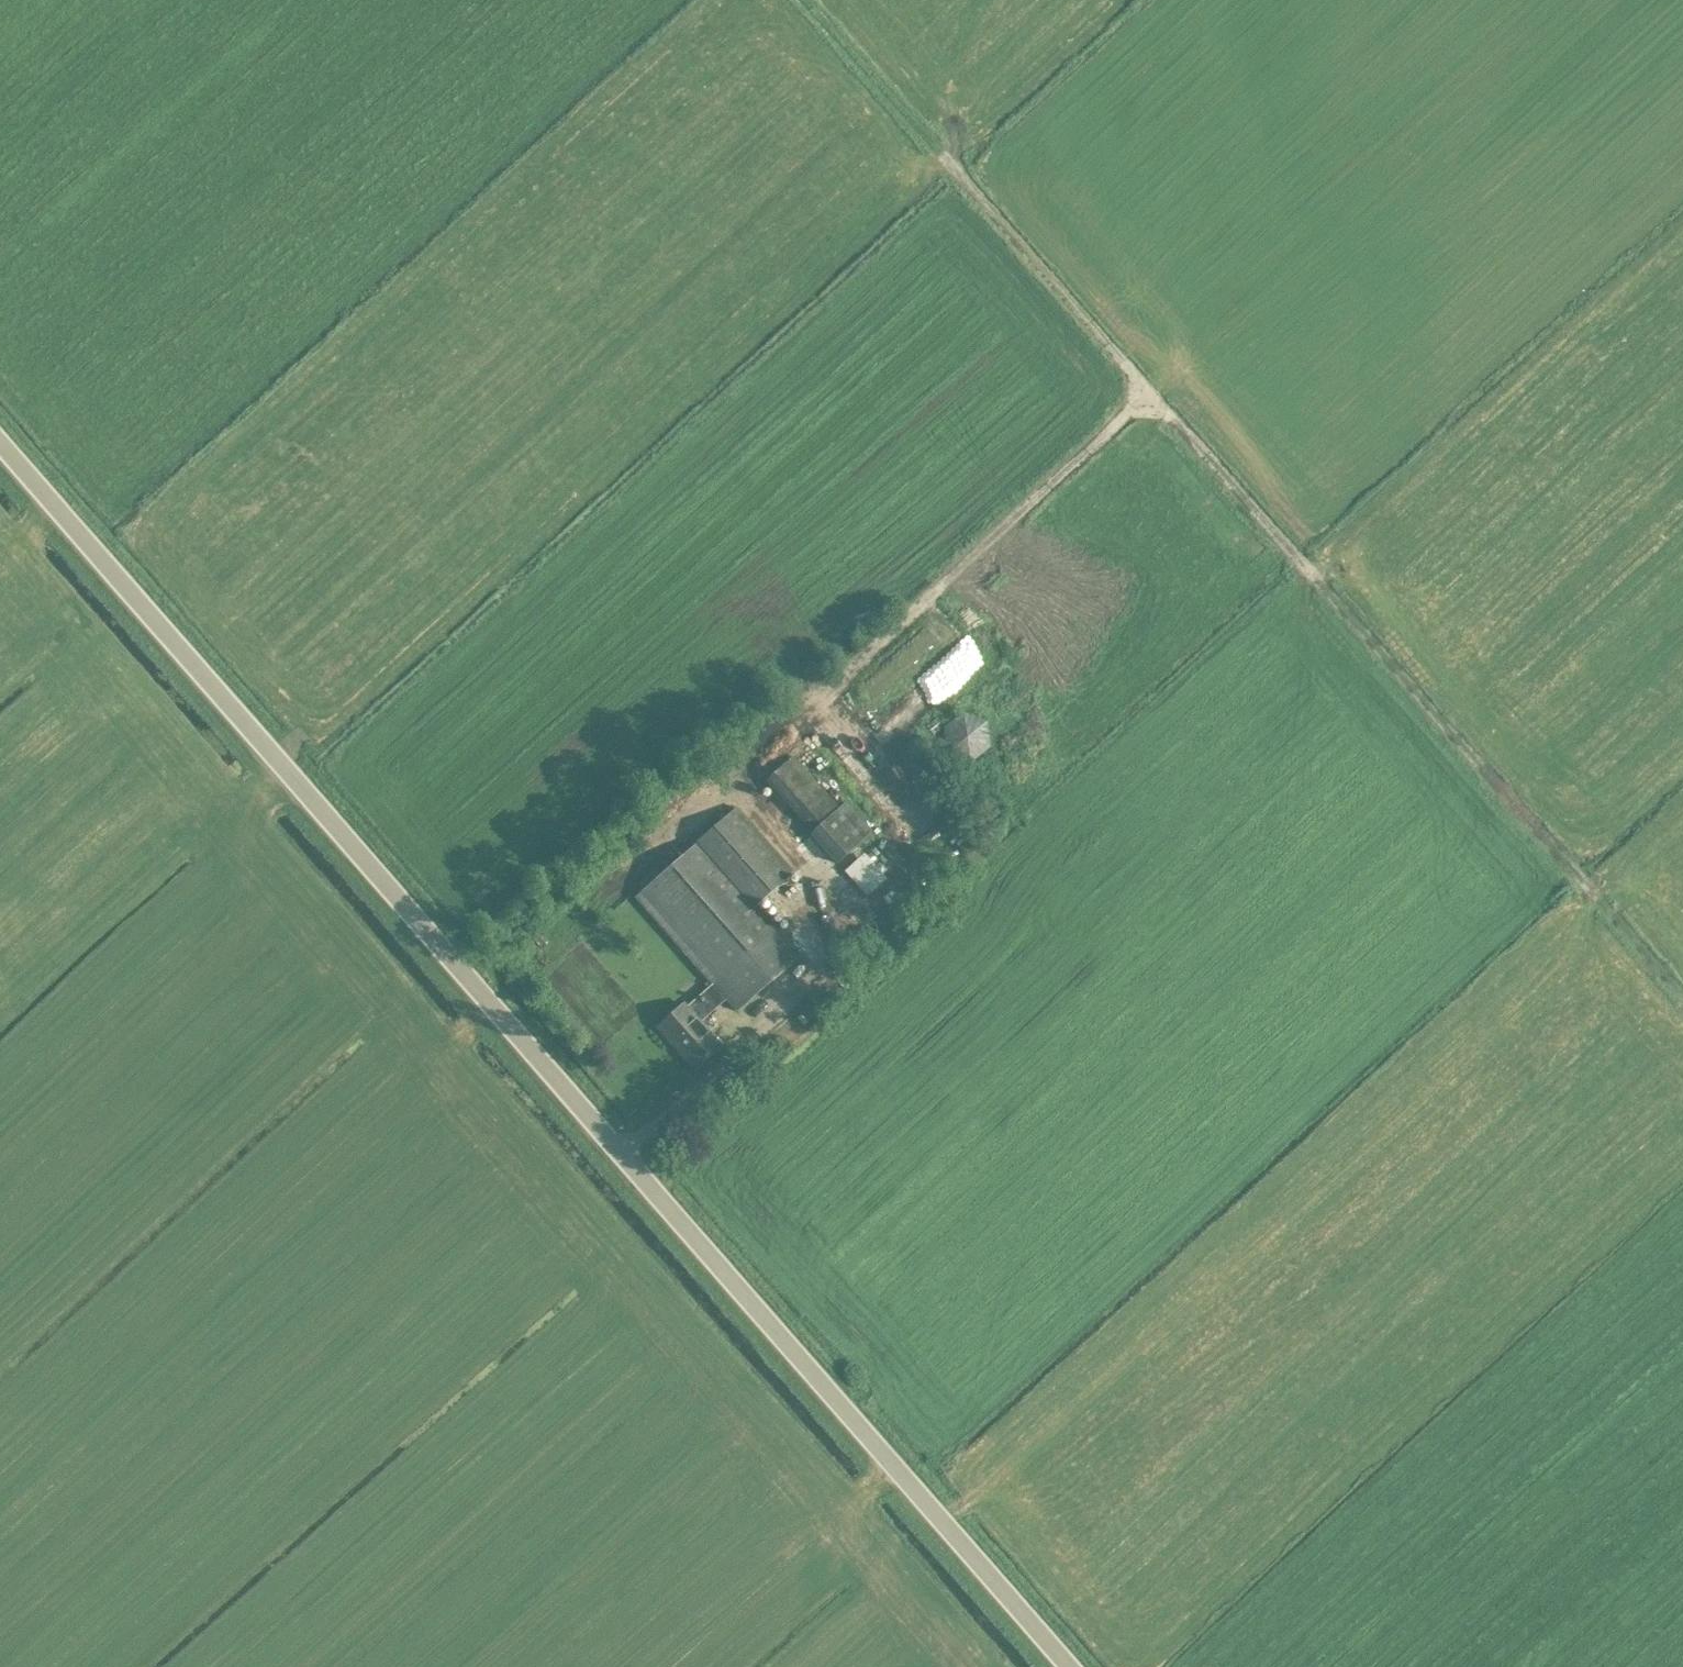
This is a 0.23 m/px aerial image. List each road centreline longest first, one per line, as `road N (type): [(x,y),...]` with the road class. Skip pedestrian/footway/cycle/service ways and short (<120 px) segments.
road 1 (tertiary): [(1067,1666),(0,444)]

